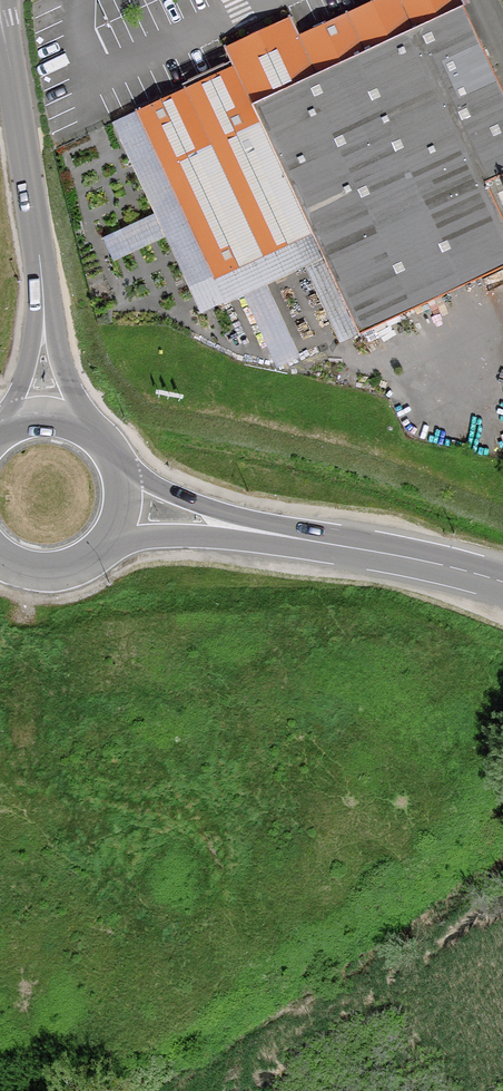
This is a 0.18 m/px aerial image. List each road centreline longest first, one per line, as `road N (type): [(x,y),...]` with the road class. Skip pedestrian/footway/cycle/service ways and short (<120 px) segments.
road 1 (unclassified): [(43,322),(0,16)]
road 2 (primary): [(251,528),(502,581)]
road 3 (primary): [(109,543),(251,528)]
road 4 (primary): [(251,528),(121,469)]
road 5 (primary): [(0,557),(59,572),(109,543)]

